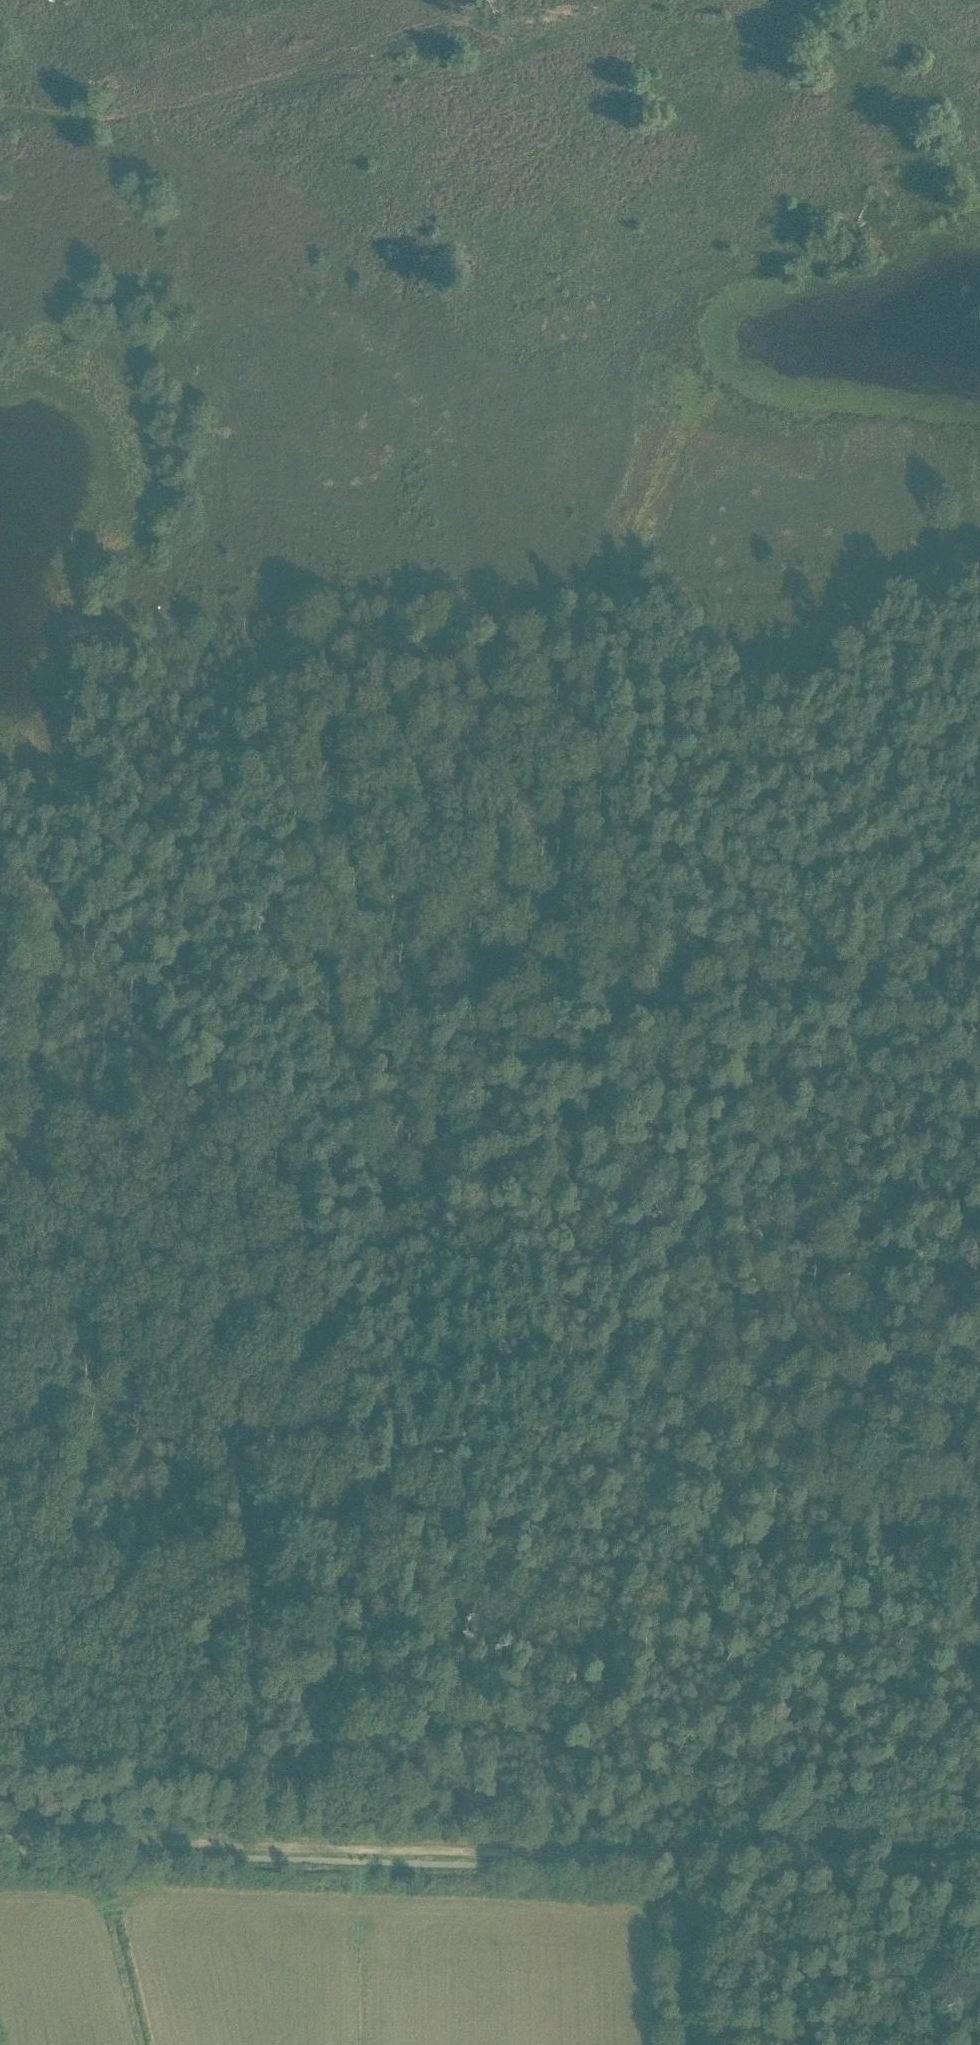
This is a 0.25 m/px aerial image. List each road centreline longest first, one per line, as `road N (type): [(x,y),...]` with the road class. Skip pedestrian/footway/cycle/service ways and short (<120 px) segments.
road 1 (track): [(0,1836),(979,1868)]

